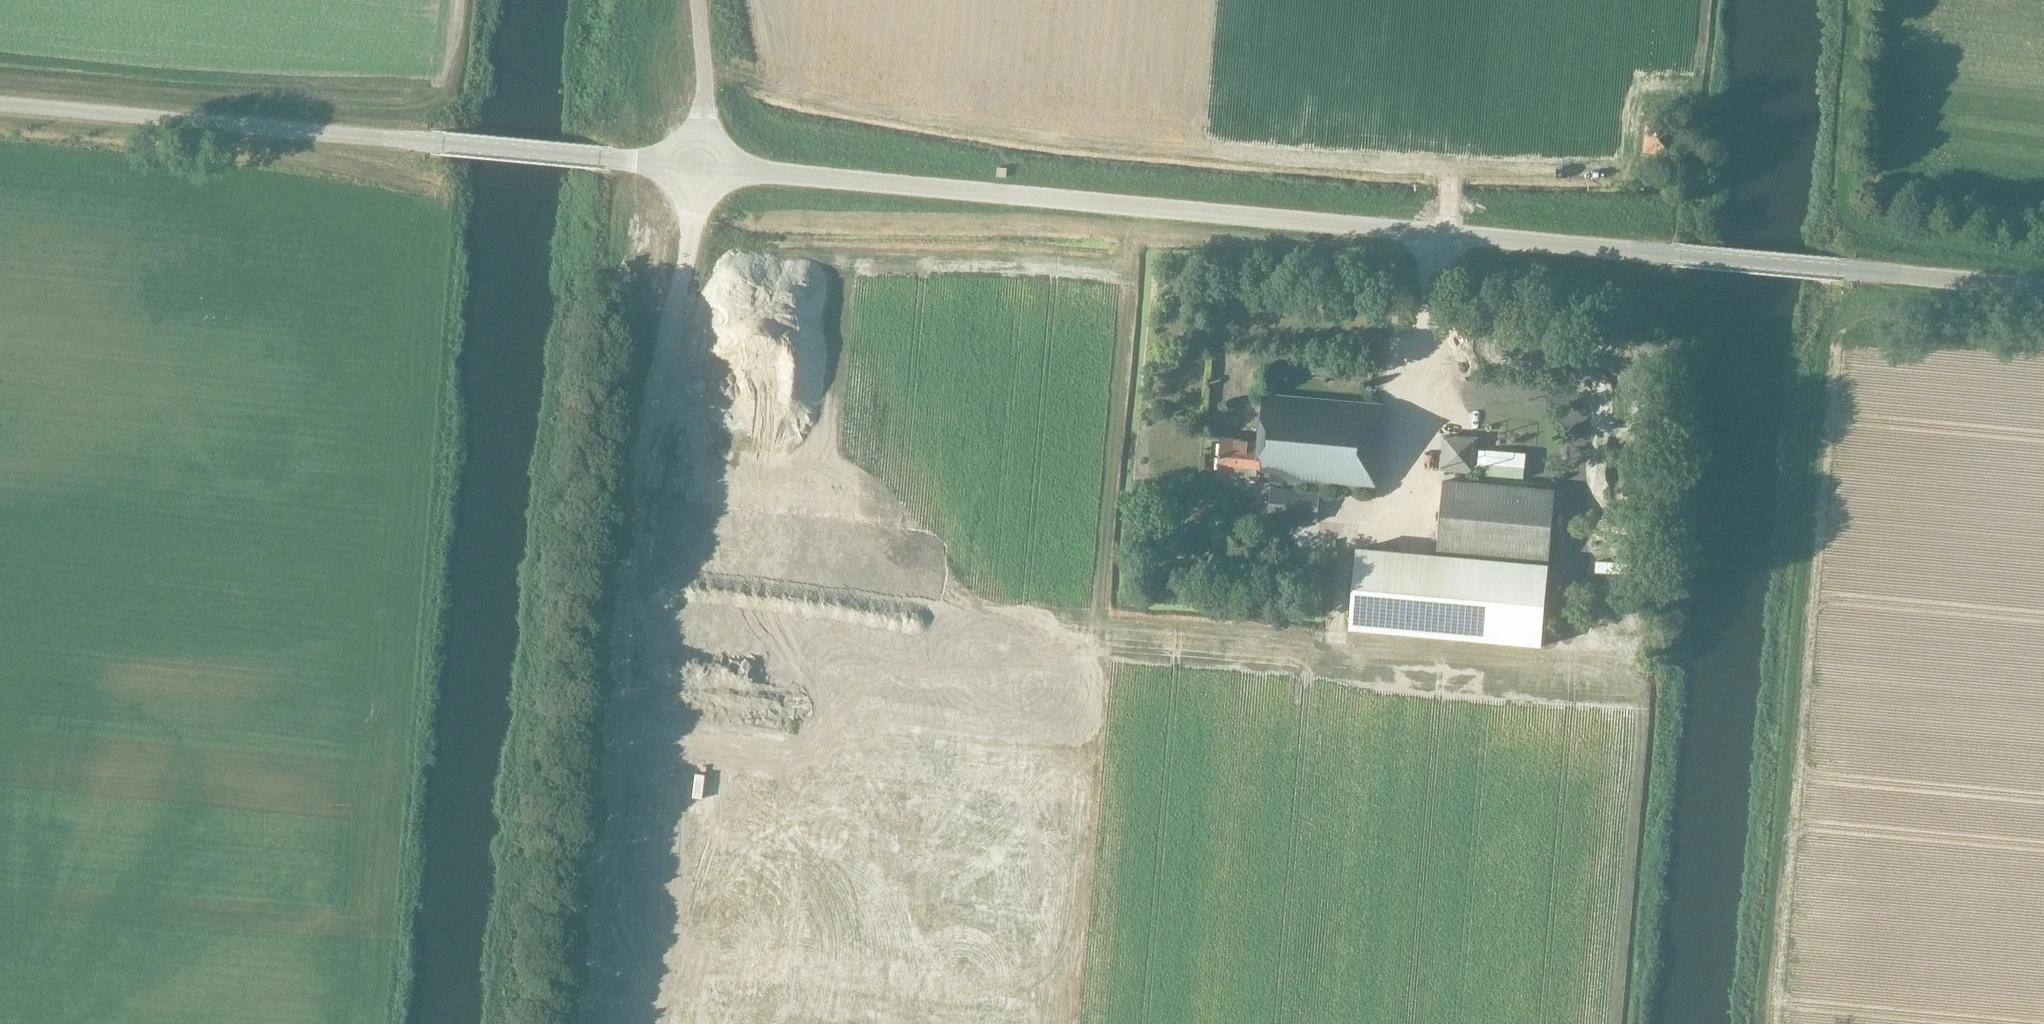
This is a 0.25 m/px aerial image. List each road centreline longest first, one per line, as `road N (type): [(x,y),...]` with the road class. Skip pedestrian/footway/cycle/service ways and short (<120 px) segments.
road 1 (unclassified): [(2043,281),(0,102)]

